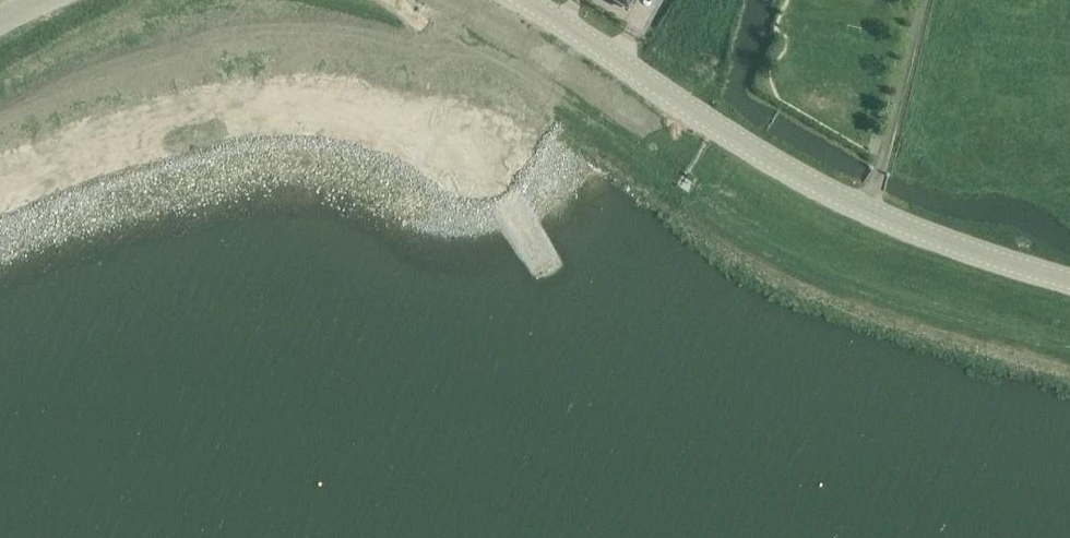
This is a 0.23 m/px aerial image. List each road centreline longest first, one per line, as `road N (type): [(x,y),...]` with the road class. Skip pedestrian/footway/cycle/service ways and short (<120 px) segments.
road 1 (tertiary): [(524,0),(761,155),(865,210),(1069,281)]

